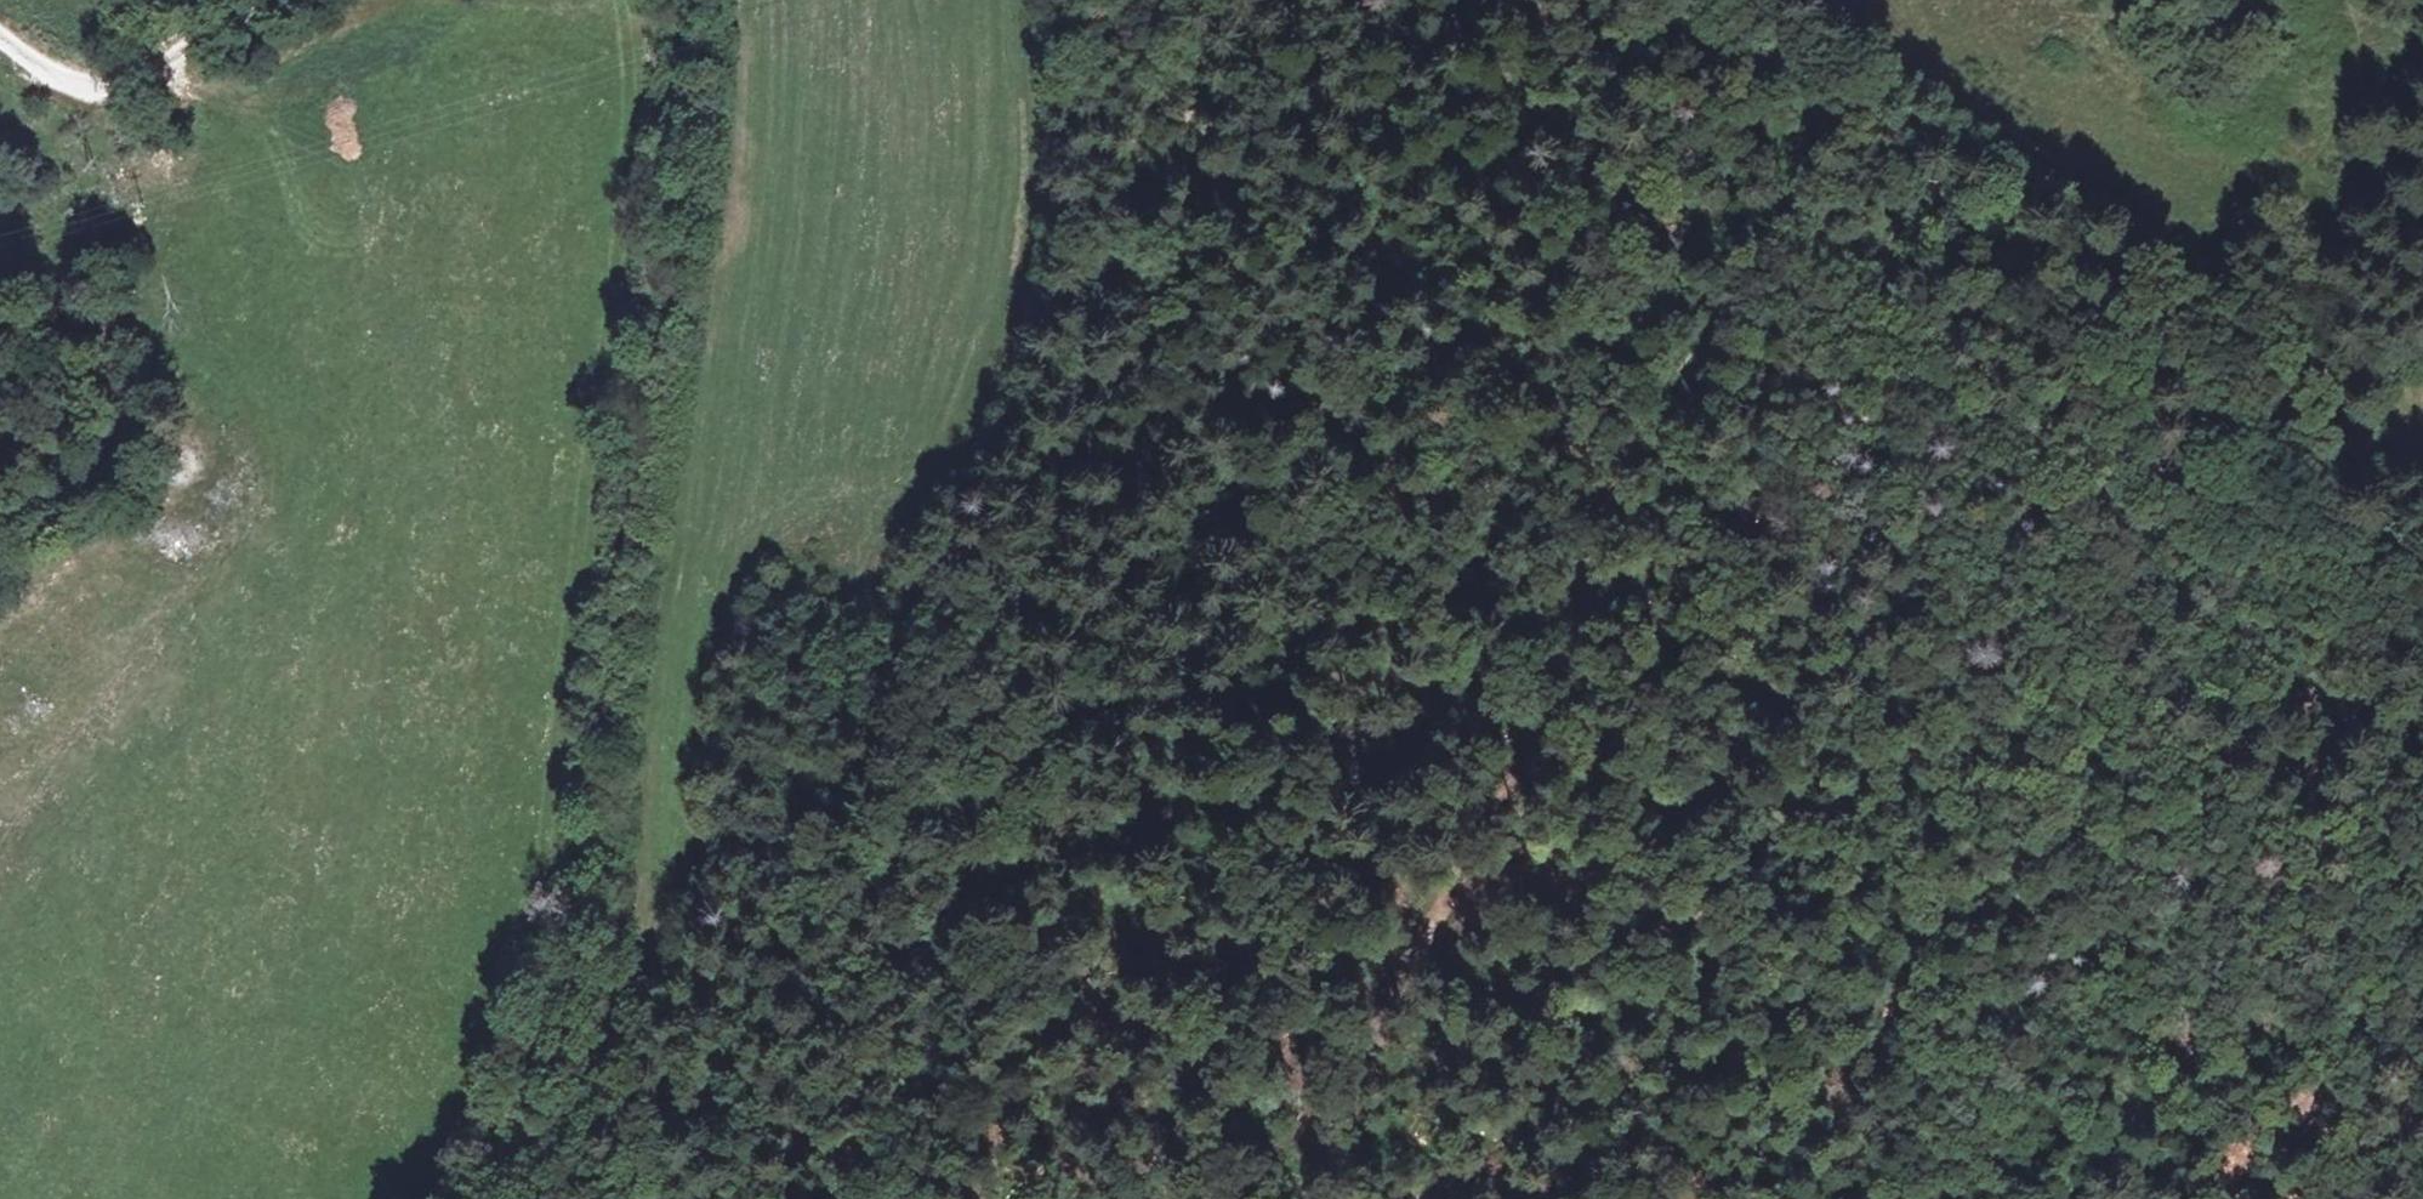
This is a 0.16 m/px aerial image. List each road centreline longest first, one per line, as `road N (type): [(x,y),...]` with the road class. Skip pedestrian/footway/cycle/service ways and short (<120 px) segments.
road 1 (track): [(686,0),(674,188),(629,529),(578,872),(510,1198)]
road 2 (track): [(259,0),(88,37),(22,0)]

